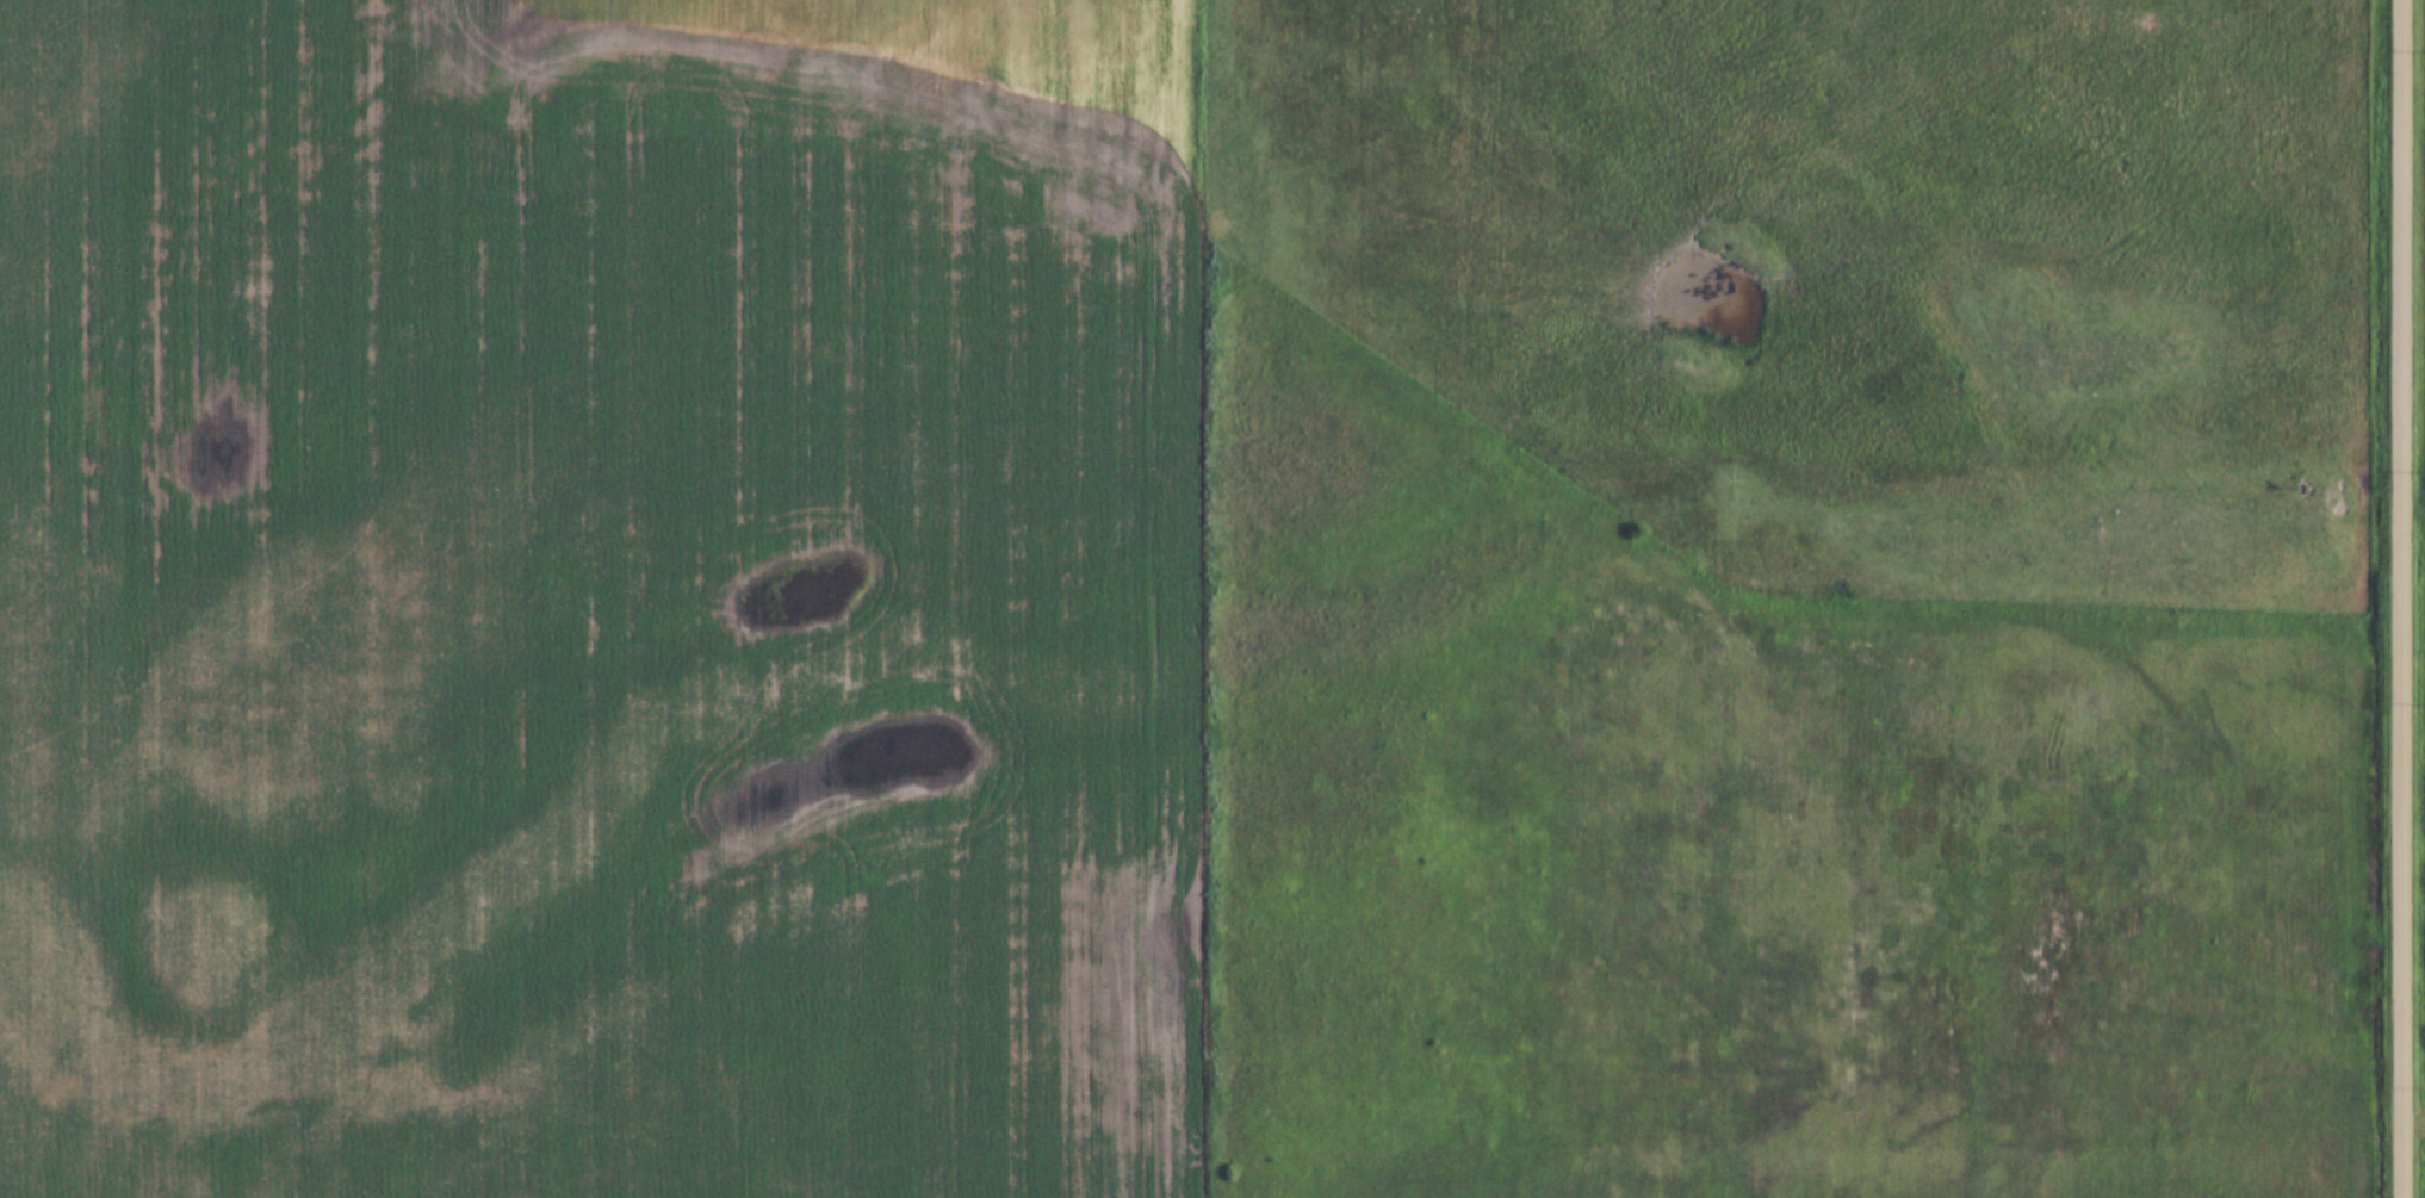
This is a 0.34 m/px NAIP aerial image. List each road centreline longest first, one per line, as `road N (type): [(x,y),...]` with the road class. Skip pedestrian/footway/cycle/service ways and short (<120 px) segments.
road 1 (residential): [(2400,0),(2401,1197)]

